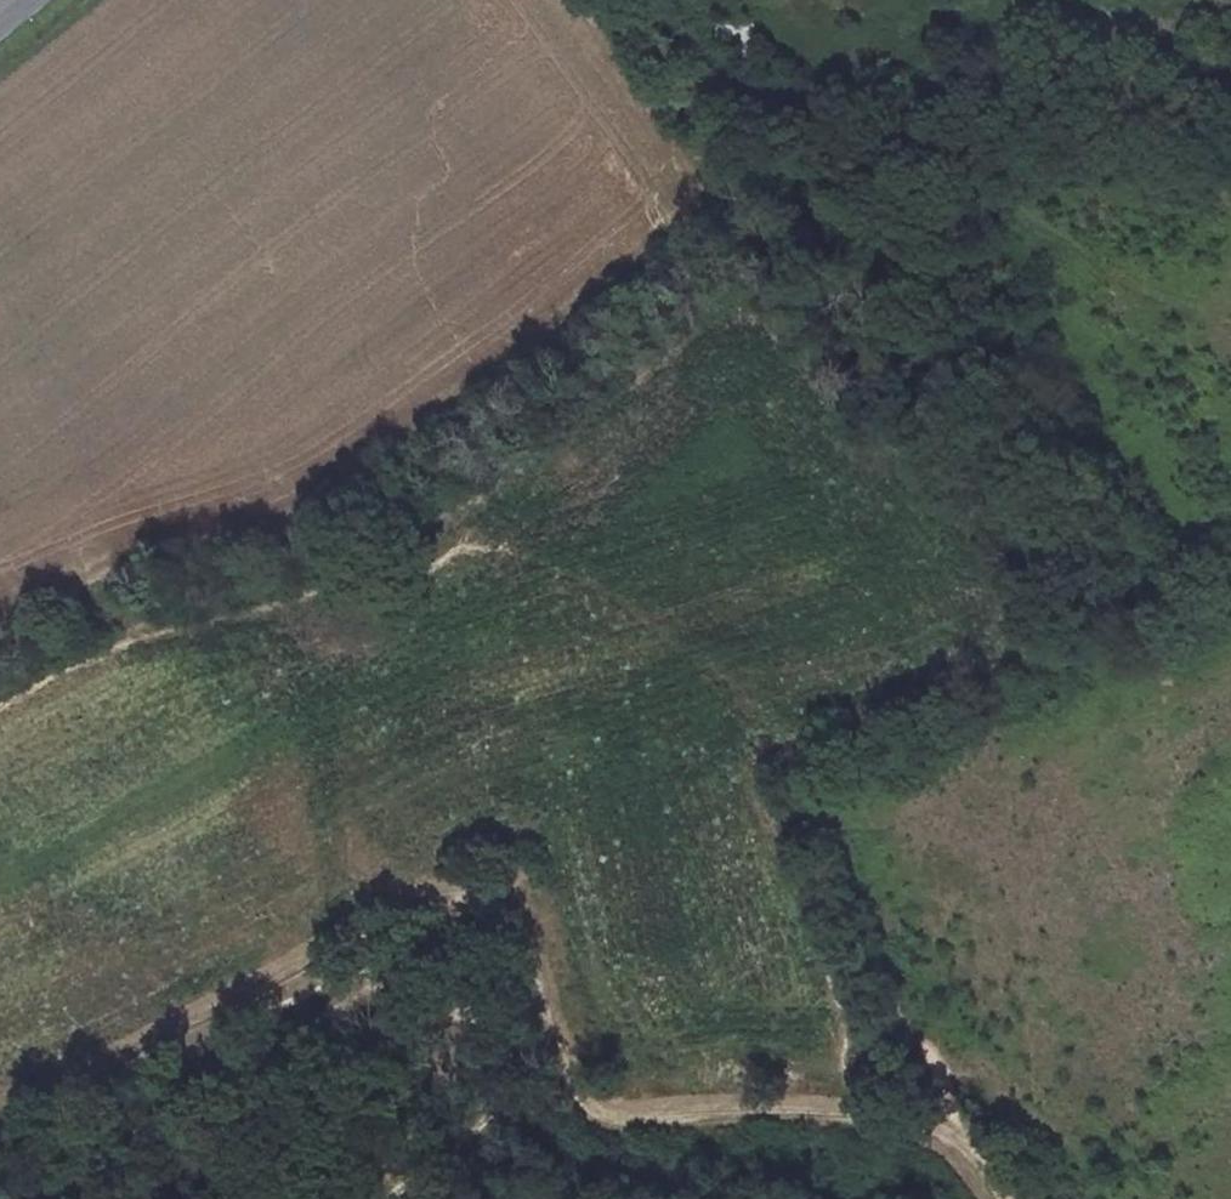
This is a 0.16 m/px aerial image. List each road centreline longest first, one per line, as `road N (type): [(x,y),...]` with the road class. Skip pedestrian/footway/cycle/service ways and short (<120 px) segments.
road 1 (track): [(1001,1198),(967,1152),(914,1124),(791,1109),(601,1119),(579,1109),(512,930),(489,904),(455,894),(410,903),(0,1124)]

